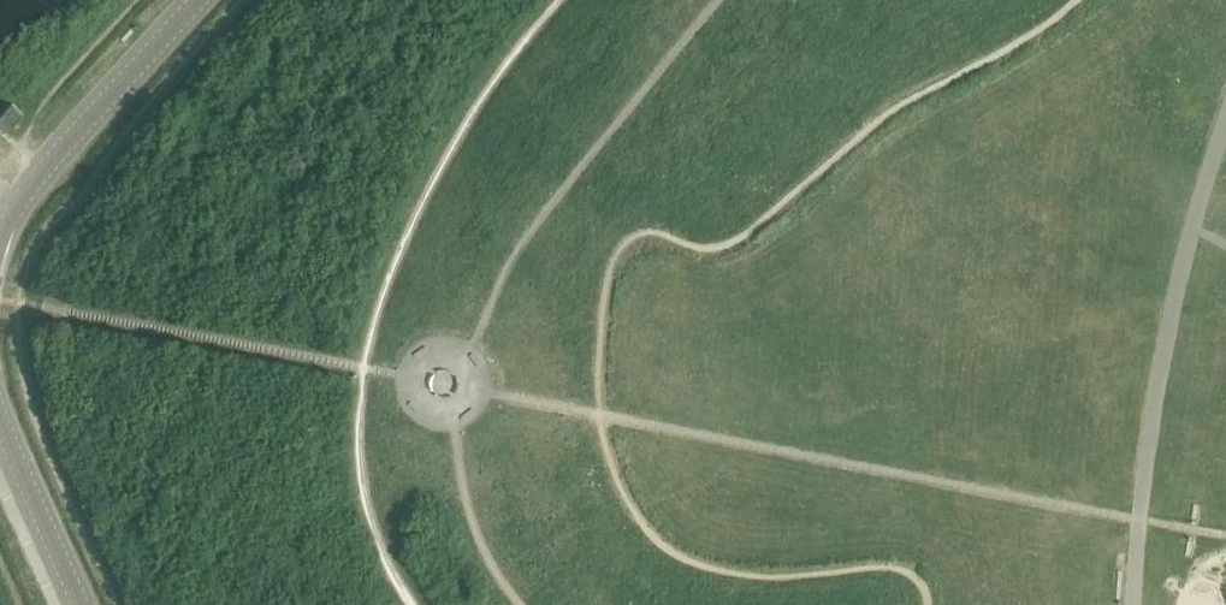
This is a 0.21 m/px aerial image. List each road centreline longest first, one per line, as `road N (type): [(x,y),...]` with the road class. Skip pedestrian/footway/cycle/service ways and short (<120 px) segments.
road 1 (unclassified): [(0,242),(44,168),(197,0)]
road 2 (unclassified): [(80,604),(0,419)]

